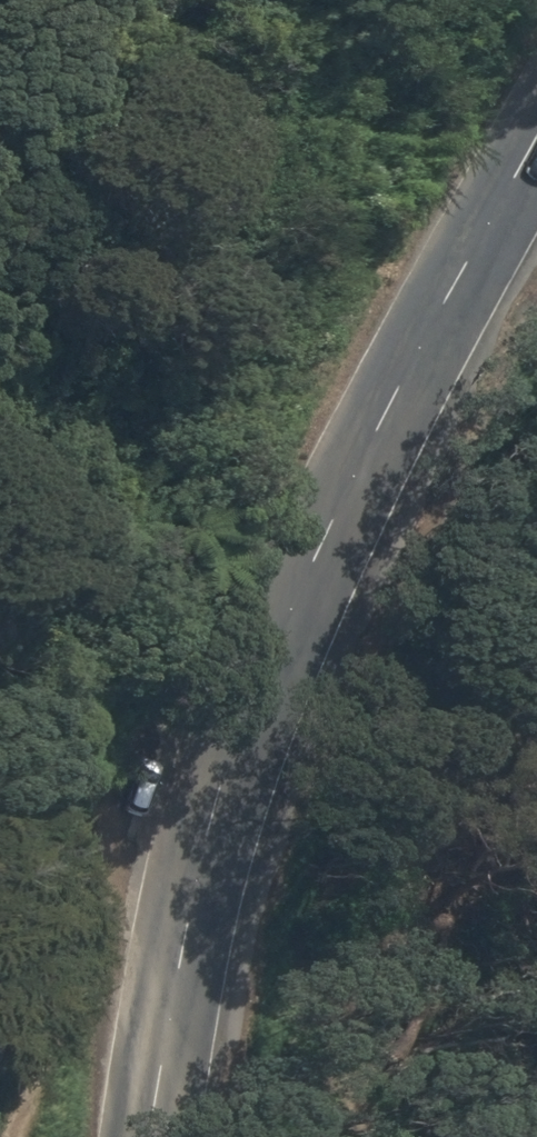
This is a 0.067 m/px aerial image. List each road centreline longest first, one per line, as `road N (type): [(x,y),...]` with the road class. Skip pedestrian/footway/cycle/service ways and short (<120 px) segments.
road 1 (residential): [(146,1136),(179,942),(211,824),(291,610),(536,130)]
road 2 (track): [(12,1136),(33,1109),(84,918),(86,816),(236,676),(286,478),(472,253)]

